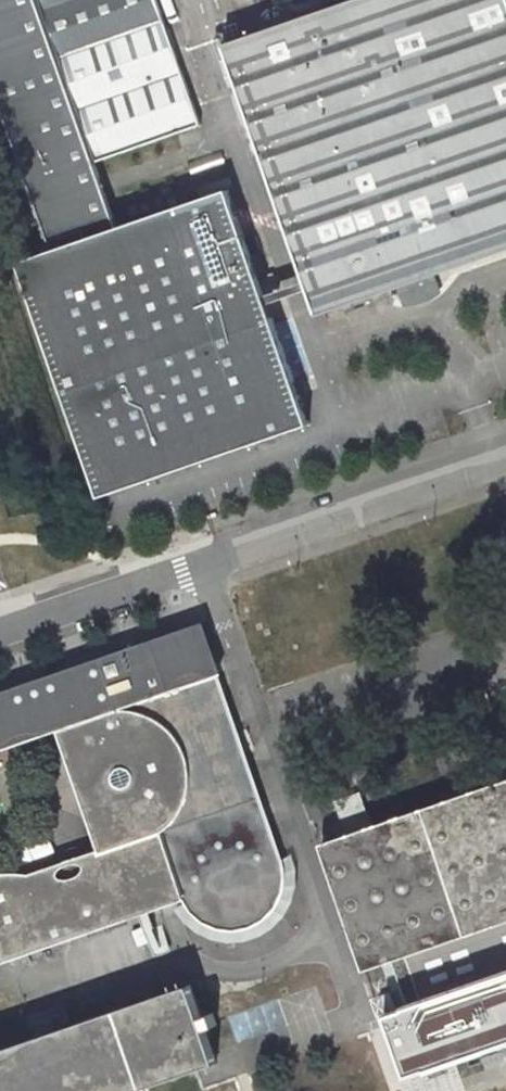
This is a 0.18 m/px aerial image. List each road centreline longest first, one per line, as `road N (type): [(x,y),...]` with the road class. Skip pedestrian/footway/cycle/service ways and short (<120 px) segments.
road 1 (unclassified): [(0,632),(505,461)]

